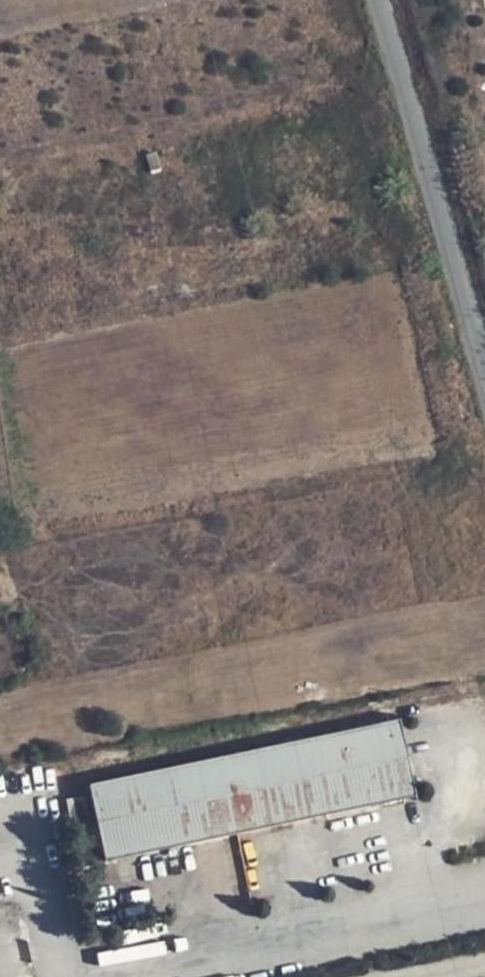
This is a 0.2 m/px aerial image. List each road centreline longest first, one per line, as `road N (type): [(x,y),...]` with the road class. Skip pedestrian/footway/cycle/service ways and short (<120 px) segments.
road 1 (unclassified): [(376,0),(484,376)]

